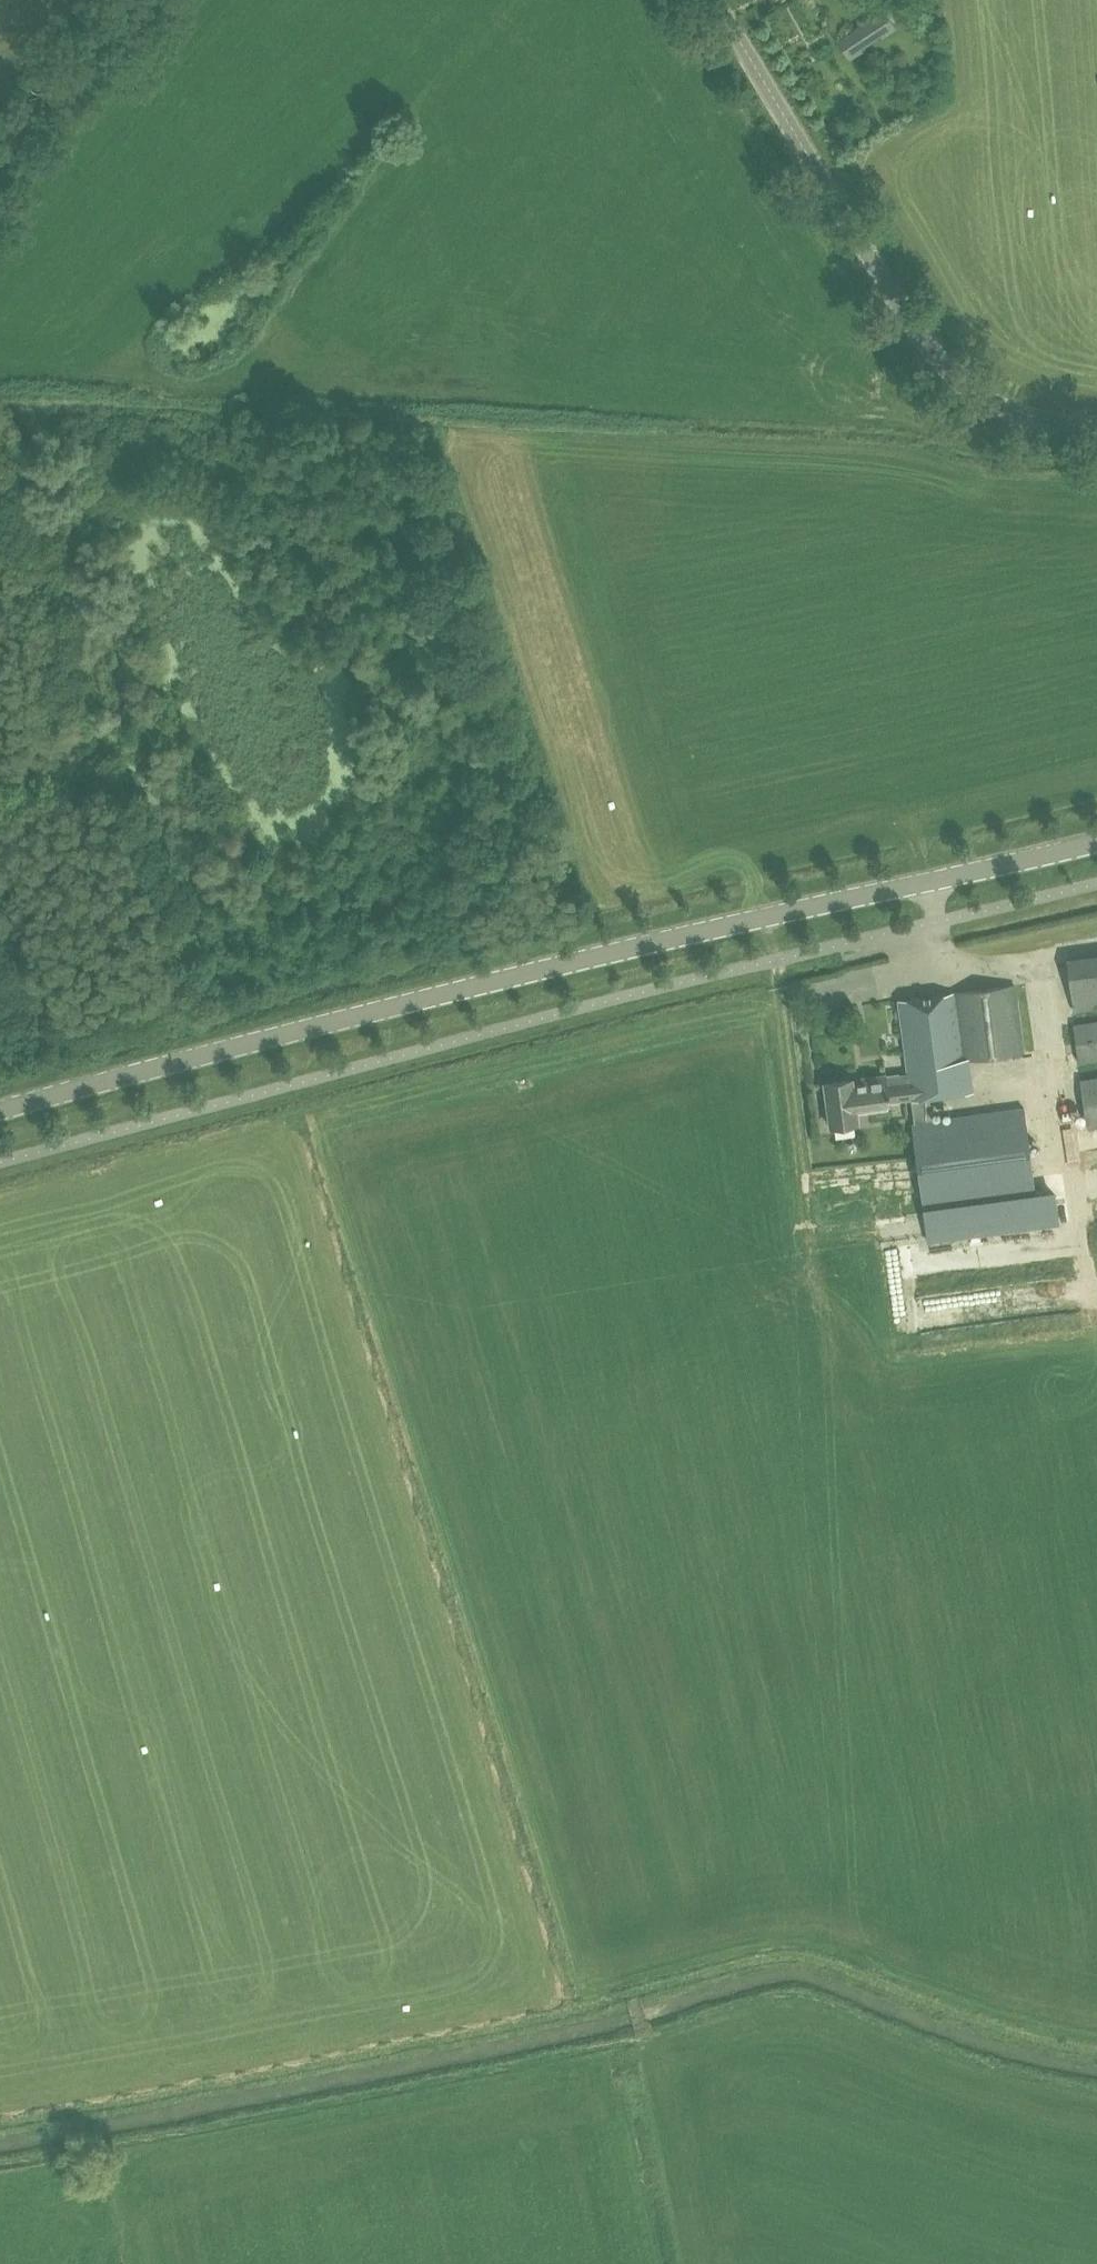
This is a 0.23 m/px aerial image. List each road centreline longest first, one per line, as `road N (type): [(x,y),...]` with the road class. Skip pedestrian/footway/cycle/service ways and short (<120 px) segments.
road 1 (secondary): [(0,1116),(452,995),(1096,846)]
road 2 (unclassified): [(1096,427),(1015,415),(940,359),(718,0)]
road 3 (track): [(0,165),(139,0)]

